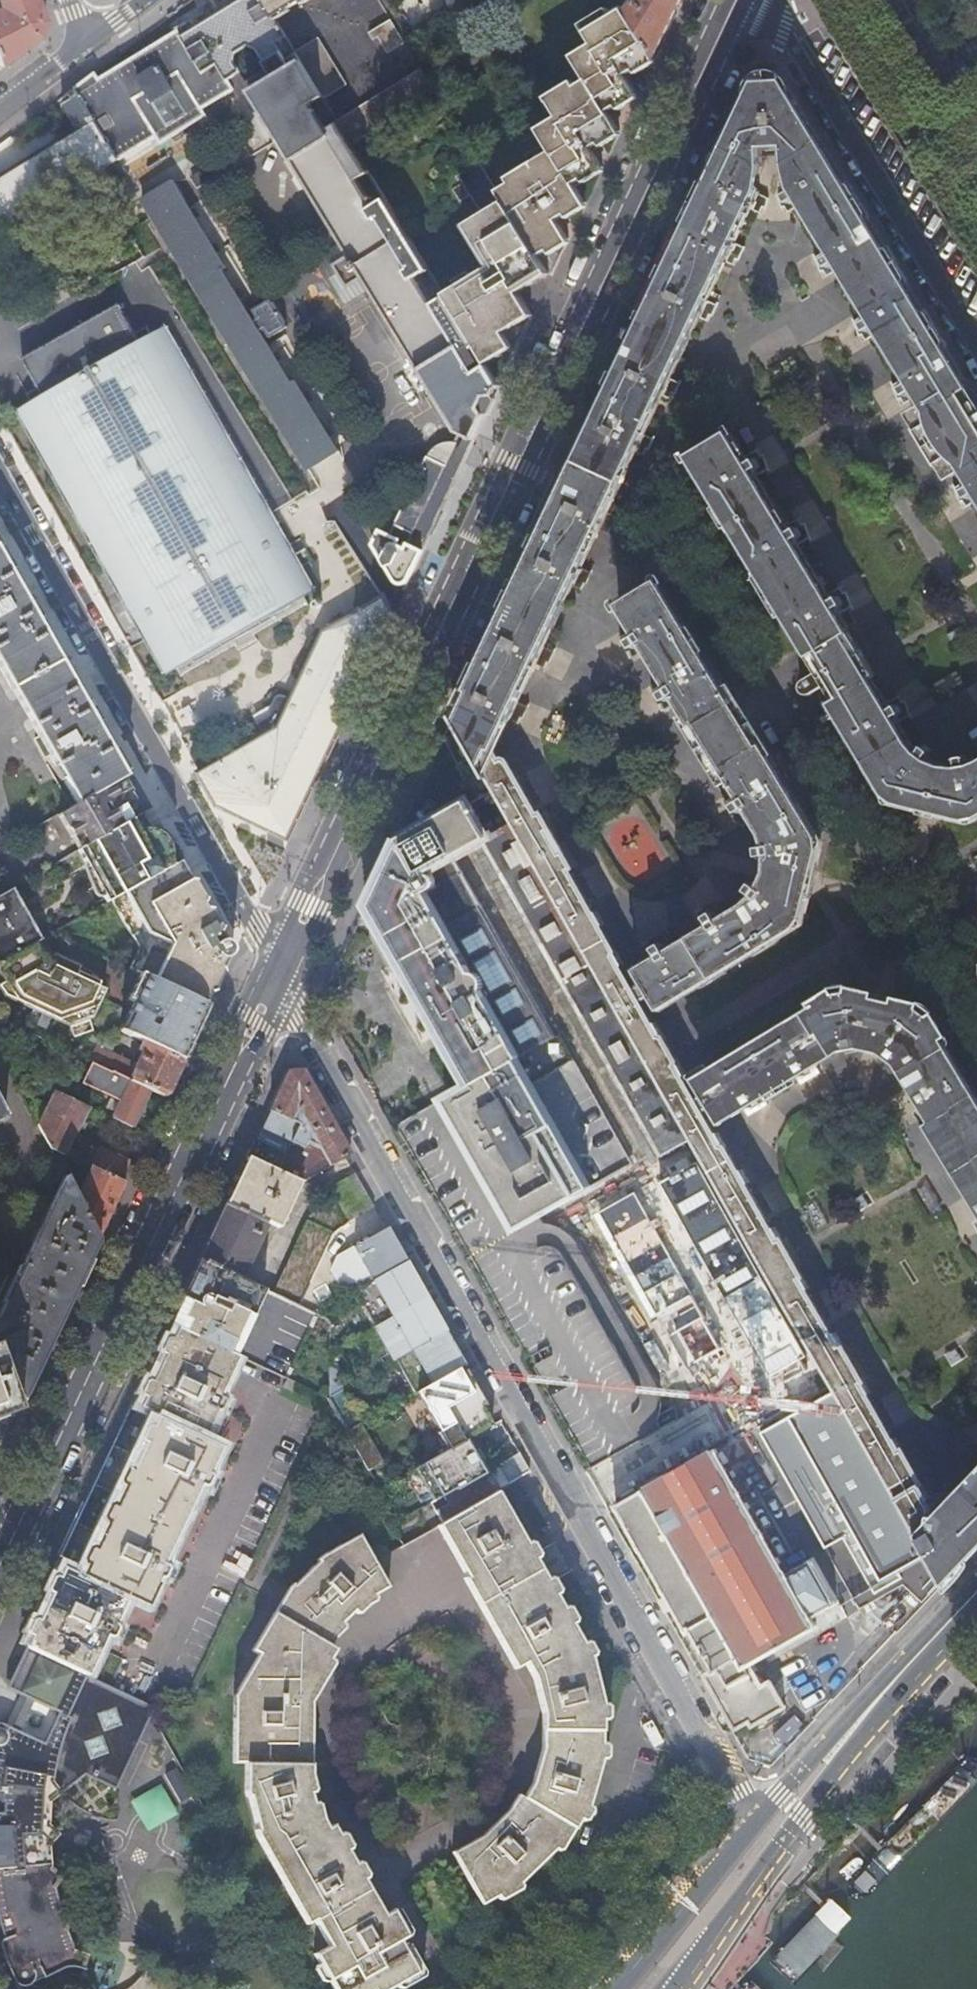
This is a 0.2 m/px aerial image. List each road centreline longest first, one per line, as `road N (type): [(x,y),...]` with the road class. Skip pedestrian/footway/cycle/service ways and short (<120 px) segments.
road 1 (secondary): [(282,969),(737,0)]
road 2 (residential): [(756,1825),(282,969)]
road 3 (secondary): [(0,1565),(282,969)]
road 4 (residential): [(0,481),(282,969)]
road 5 (residential): [(768,0),(976,343)]
road 6 (primary): [(677,1988),(893,1681)]
road 7 (primary): [(893,1681),(756,1825)]
road 8 (primary): [(756,1825),(662,1936)]
road 9 (primary): [(893,1681),(976,1592)]

